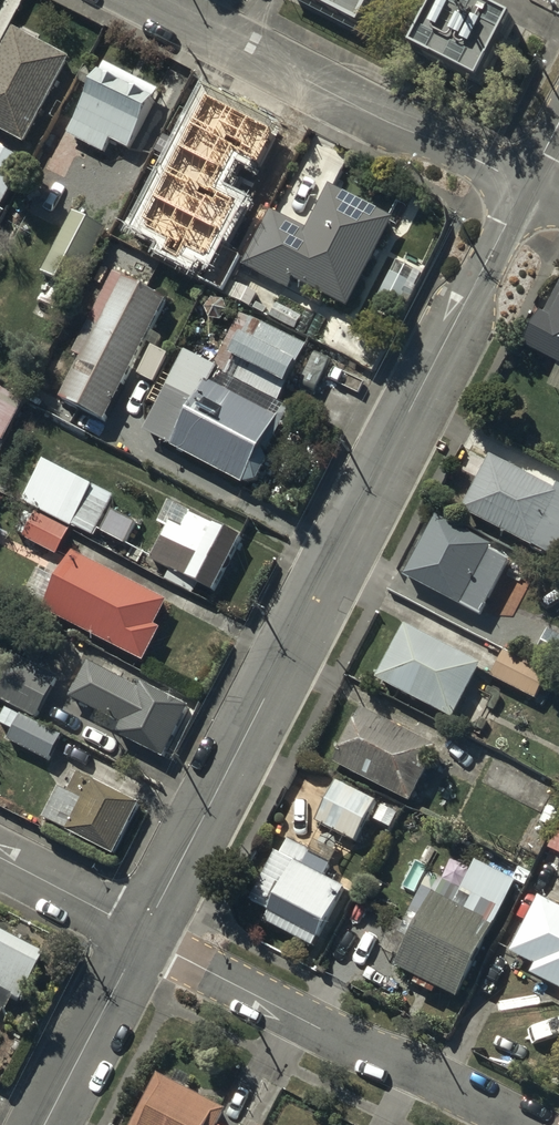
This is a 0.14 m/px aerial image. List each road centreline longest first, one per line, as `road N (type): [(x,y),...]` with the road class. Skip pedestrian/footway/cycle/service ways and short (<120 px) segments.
road 1 (residential): [(143,936),(527,186)]
road 2 (residential): [(143,936),(514,1124)]
road 3 (residential): [(158,0),(527,186)]
road 4 (residential): [(44,1124),(143,936)]
road 5 (residential): [(0,861),(143,936)]

